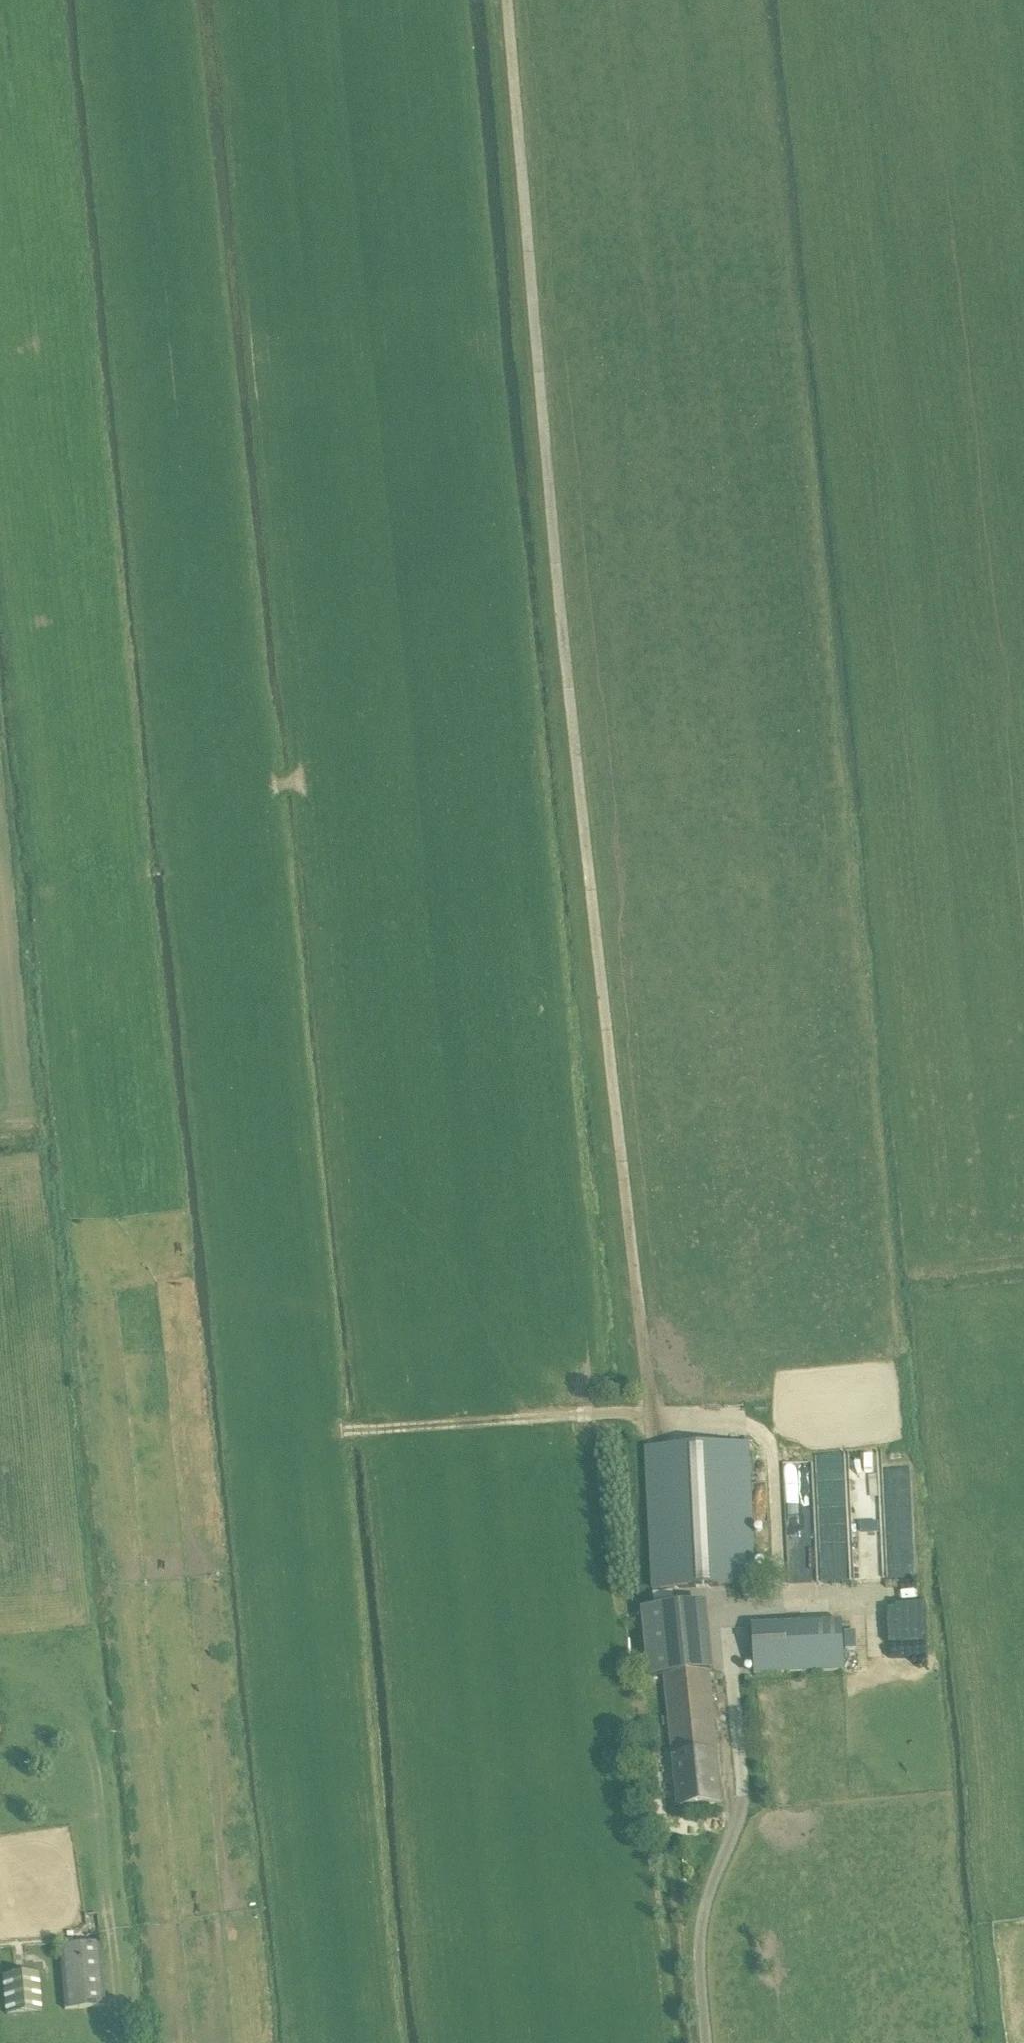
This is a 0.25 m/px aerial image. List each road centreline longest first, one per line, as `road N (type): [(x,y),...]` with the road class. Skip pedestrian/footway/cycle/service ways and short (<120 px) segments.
road 1 (track): [(707,2042),(702,1927),(746,1804),(731,1626),(777,1608),(769,1442),(651,1411),(576,753),(504,0)]
road 2 (track): [(651,1411),(341,1432)]

